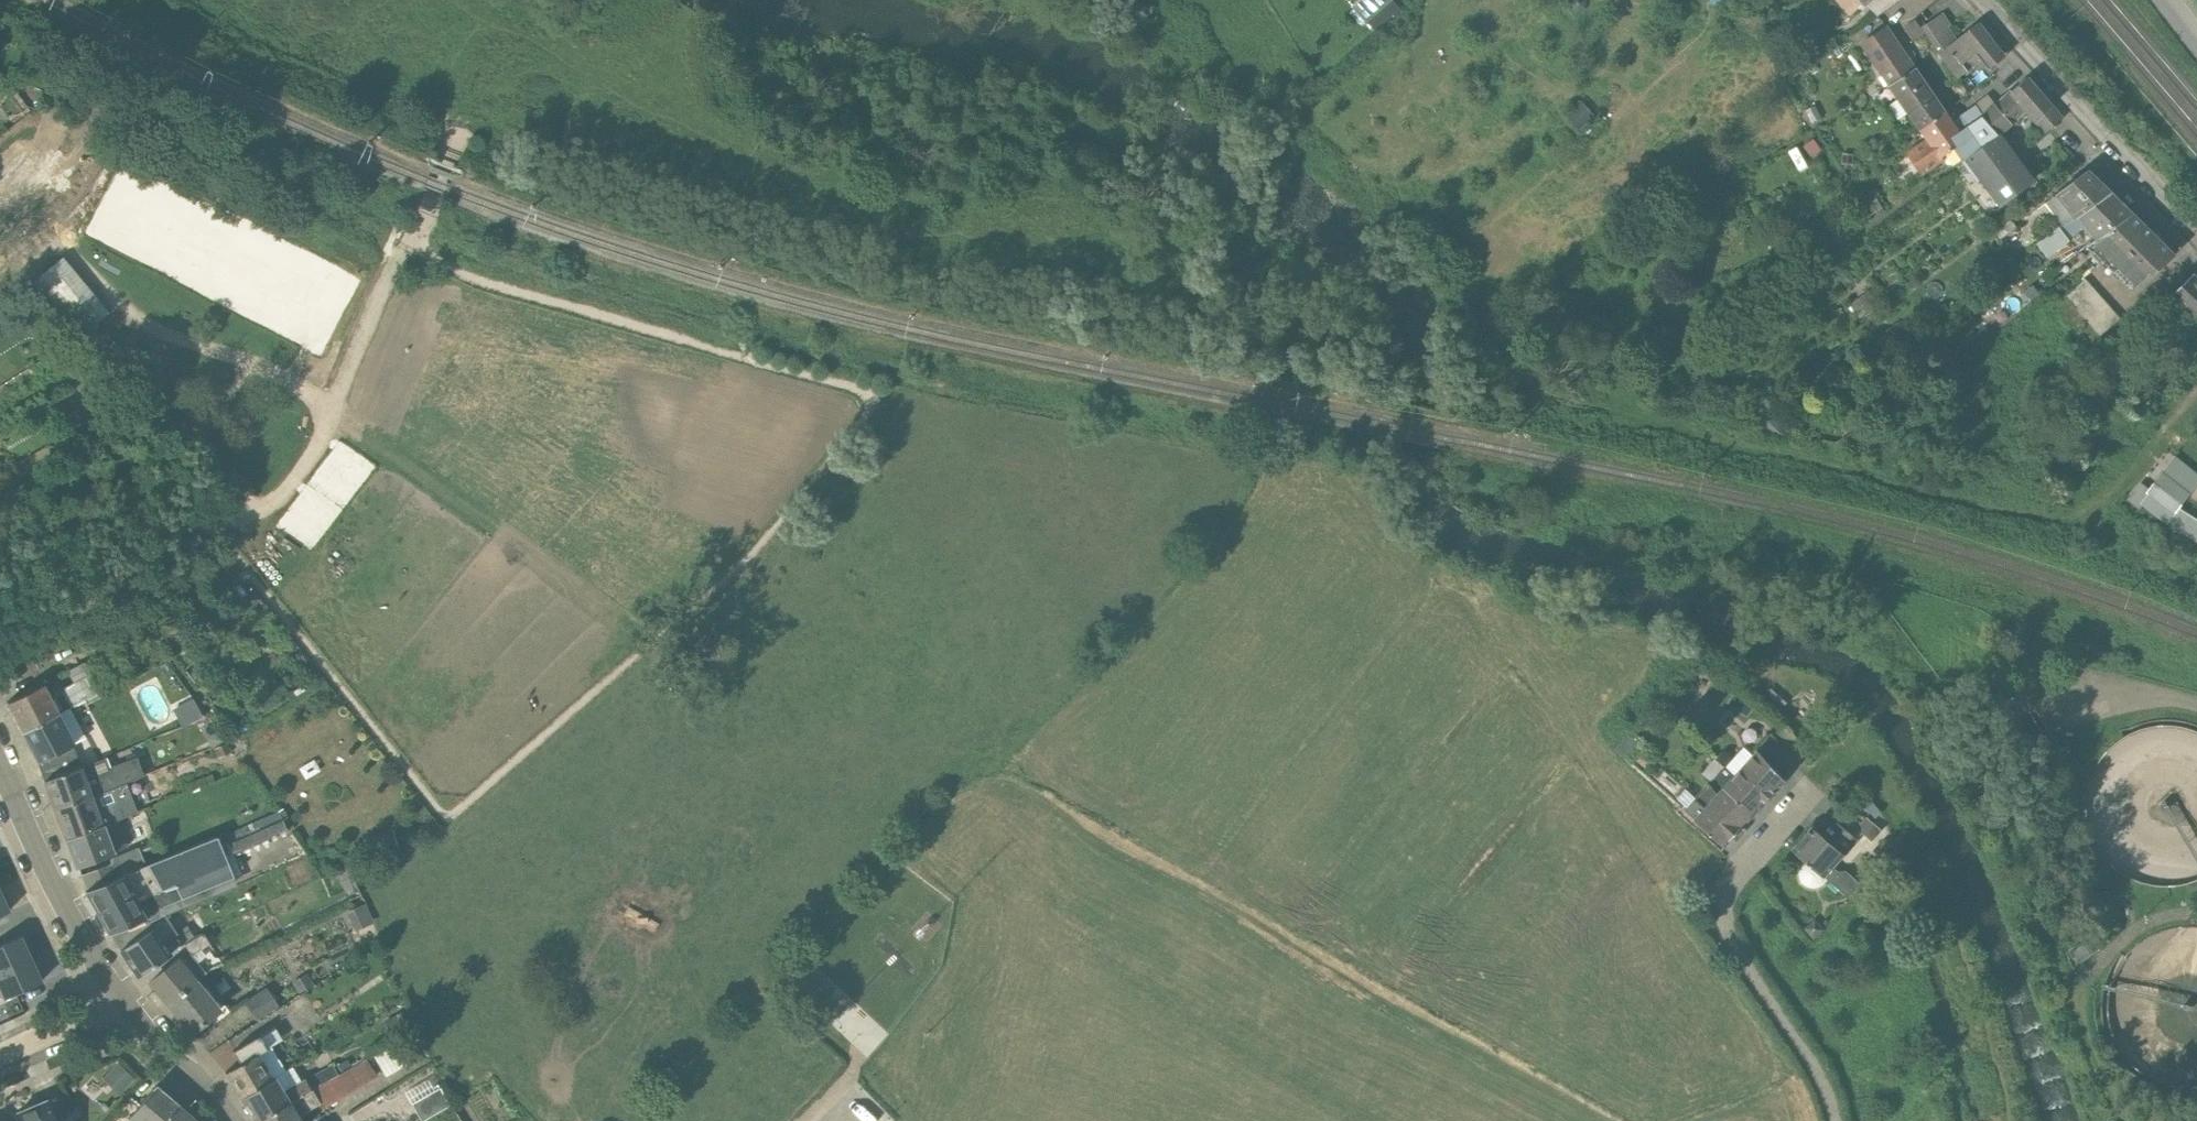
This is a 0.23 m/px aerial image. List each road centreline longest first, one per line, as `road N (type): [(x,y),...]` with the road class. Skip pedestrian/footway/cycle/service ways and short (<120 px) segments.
road 1 (track): [(214,530),(285,494),(331,410),(268,372),(154,332),(115,305),(64,248)]
road 2 (unclassified): [(1838,1120),(1805,1048),(1731,940),(1725,913),(1730,881),(1817,786)]
road 3 (residential): [(2196,230),(1986,0)]
road 4 (tertiary): [(129,1002),(54,880),(0,758)]
road 5 (track): [(0,659),(164,552),(214,530)]
road 6 (track): [(331,410),(411,240)]
road 7 (tertiary): [(229,1120),(129,1002)]
road 8 (residential): [(0,1056),(129,1002)]
road 9 (track): [(458,127),(411,240)]

